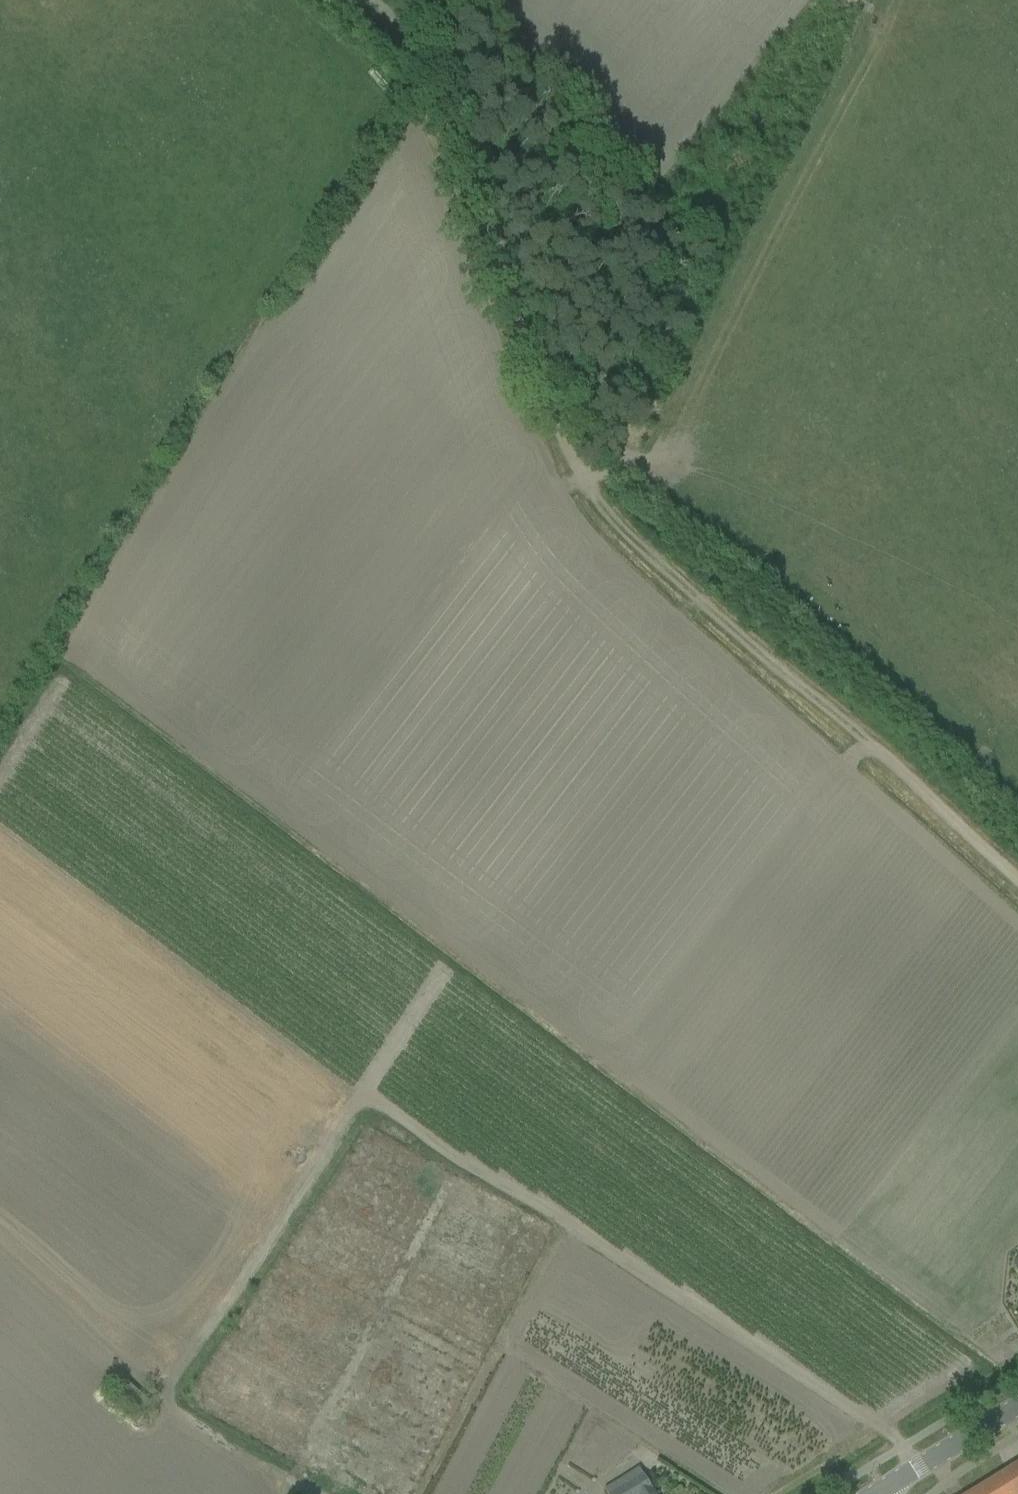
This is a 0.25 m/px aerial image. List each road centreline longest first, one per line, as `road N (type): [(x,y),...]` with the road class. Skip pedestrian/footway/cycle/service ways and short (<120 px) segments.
road 1 (track): [(361,0),(441,88),(564,459),(615,532),(921,787),(1017,880)]
road 2 (tertiary): [(880,1493),(1017,1410)]

